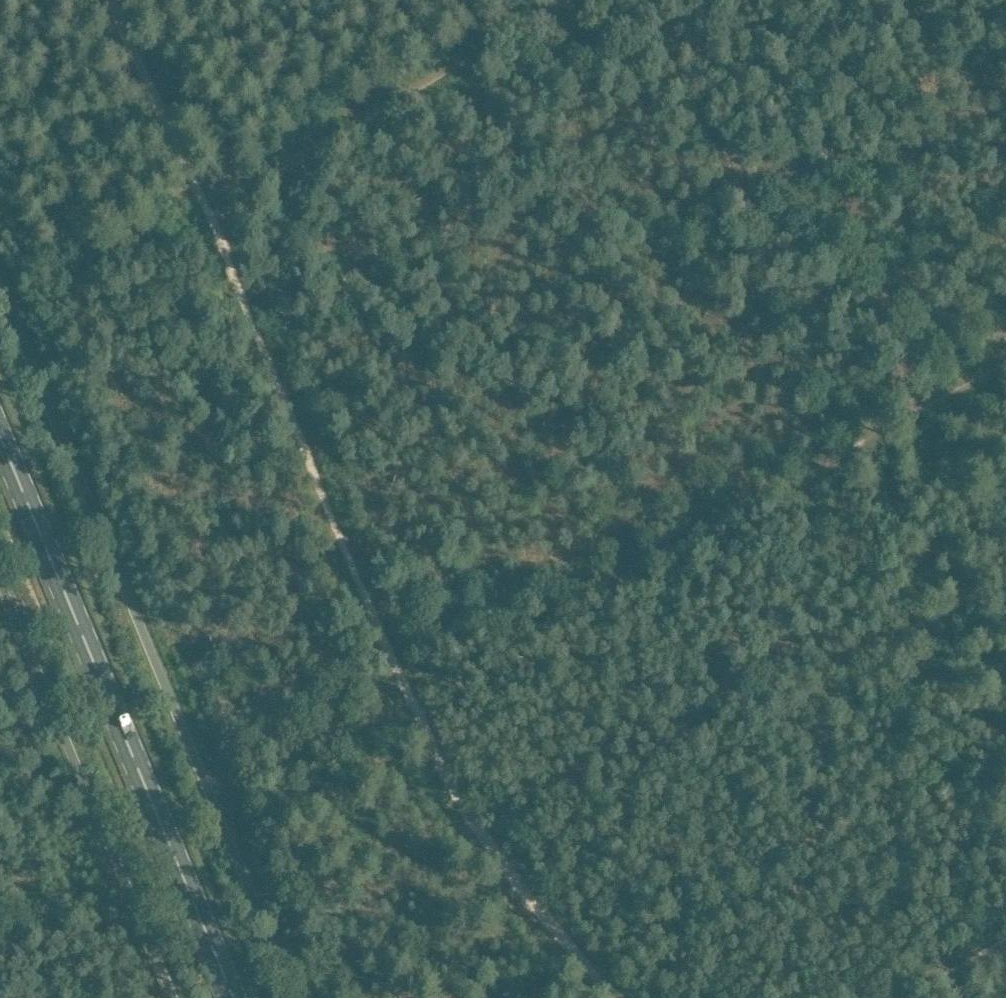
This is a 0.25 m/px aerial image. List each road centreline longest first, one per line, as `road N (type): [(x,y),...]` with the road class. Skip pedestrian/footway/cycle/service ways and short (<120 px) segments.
road 1 (secondary): [(233,997),(0,439)]

